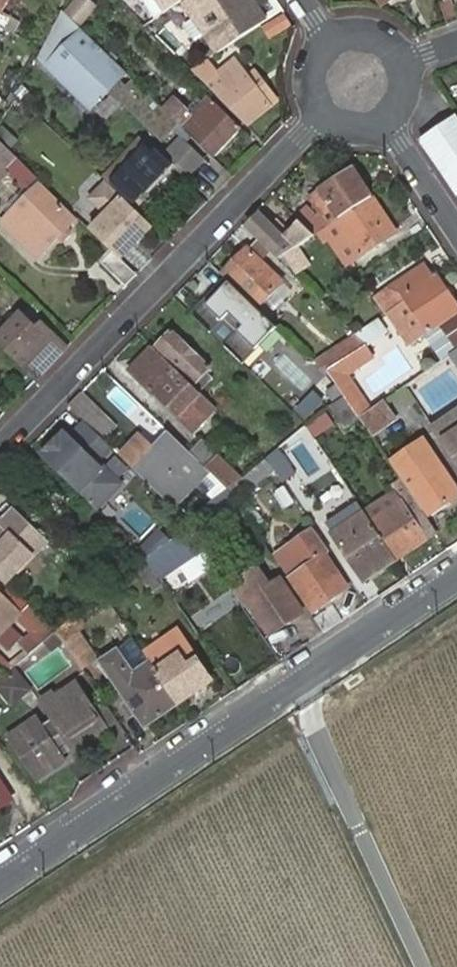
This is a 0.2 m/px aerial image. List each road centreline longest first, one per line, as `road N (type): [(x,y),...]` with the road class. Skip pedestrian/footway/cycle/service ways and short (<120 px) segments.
road 1 (tertiary): [(0,881),(456,576)]
road 2 (track): [(456,624),(0,929)]
road 3 (residential): [(322,114),(0,447)]
road 4 (track): [(431,966),(315,718)]
road 5 (residential): [(385,125),(456,231)]

